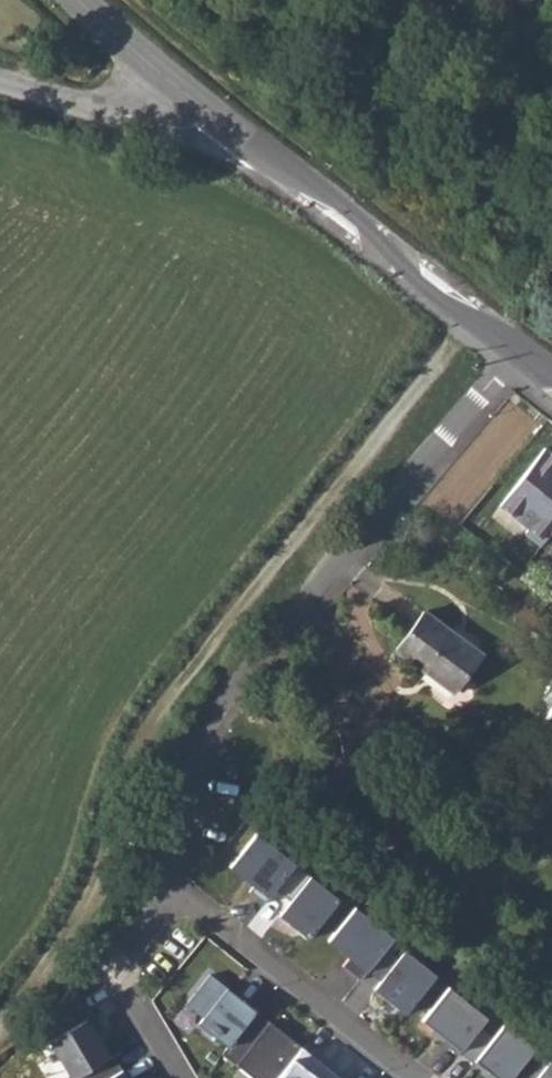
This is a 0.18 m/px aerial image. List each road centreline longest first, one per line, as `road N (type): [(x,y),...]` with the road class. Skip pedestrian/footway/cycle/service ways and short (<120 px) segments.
road 1 (track): [(0,1024),(71,934),(151,720),(479,323)]
road 2 (residential): [(517,353),(217,720),(159,877)]
road 3 (tertiary): [(208,111),(517,353)]
road 4 (residential): [(402,1077),(159,877)]
road 5 (residential): [(159,877),(124,970),(184,1077)]
road 6 (unclassified): [(0,79),(184,129),(208,111)]
road 7 (tertiary): [(80,0),(208,111)]

